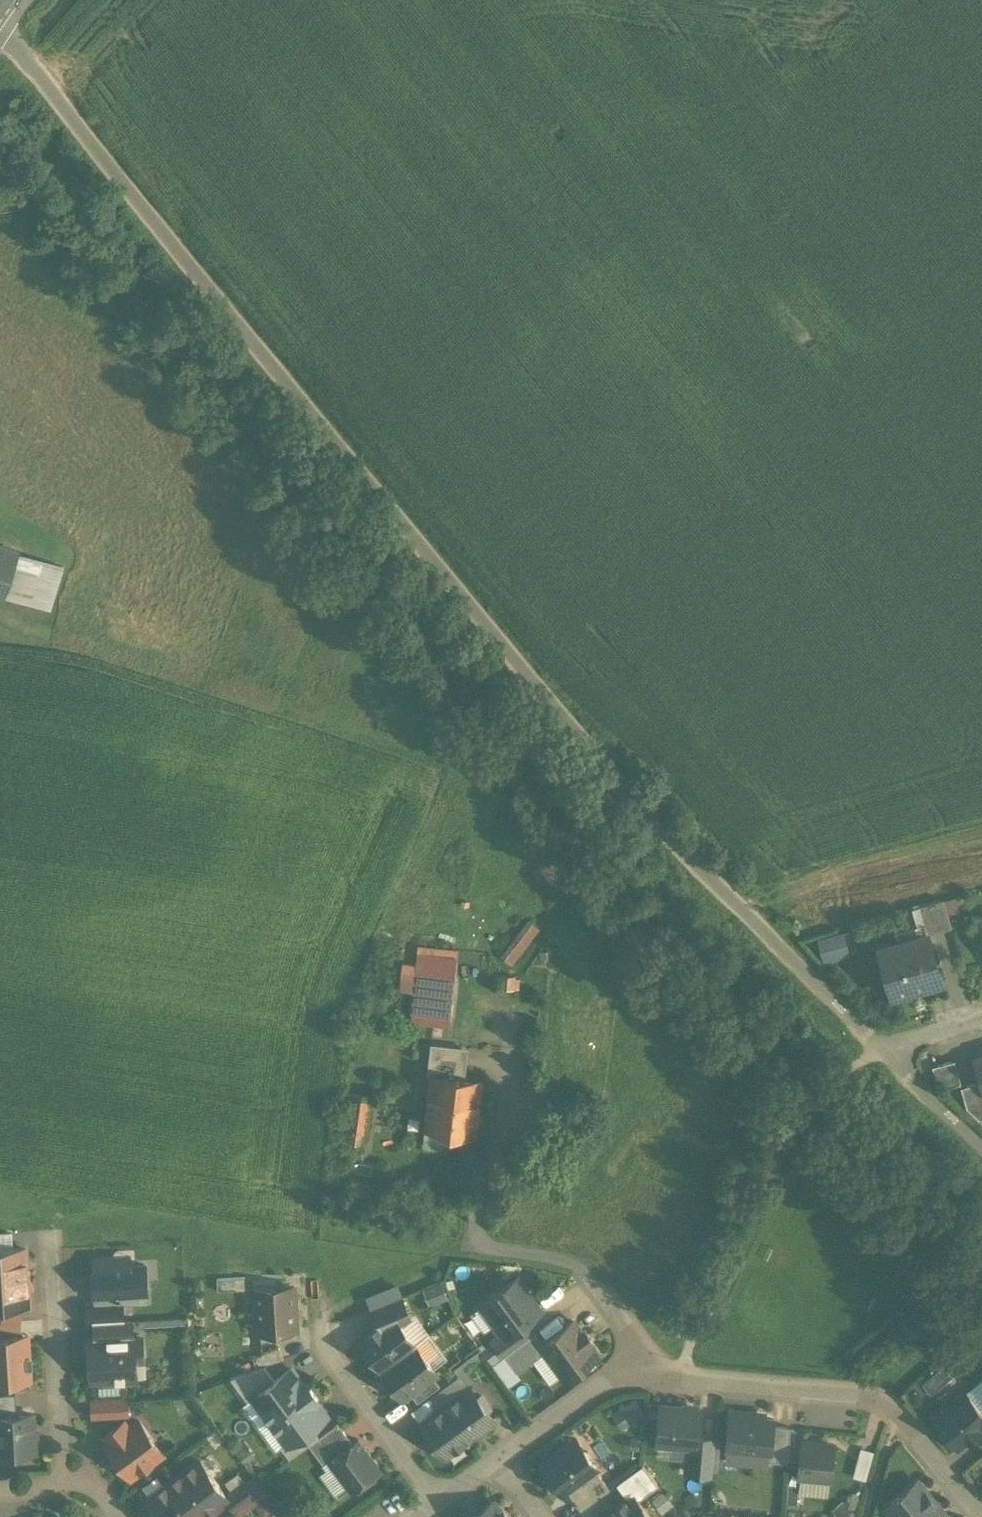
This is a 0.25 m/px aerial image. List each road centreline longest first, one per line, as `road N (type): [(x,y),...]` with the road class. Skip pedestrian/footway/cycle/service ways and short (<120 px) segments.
road 1 (unclassified): [(0,16),(419,544),(606,766),(748,917)]
road 2 (residential): [(503,1456),(618,1374),(868,1396),(899,1413),(981,1514)]
road 3 (residential): [(66,1482),(50,1237)]
road 4 (residential): [(439,1497),(329,1347),(326,1330)]
road 5 (residential): [(748,917),(881,1048)]
road 6 (residential): [(881,1048),(981,1147)]

